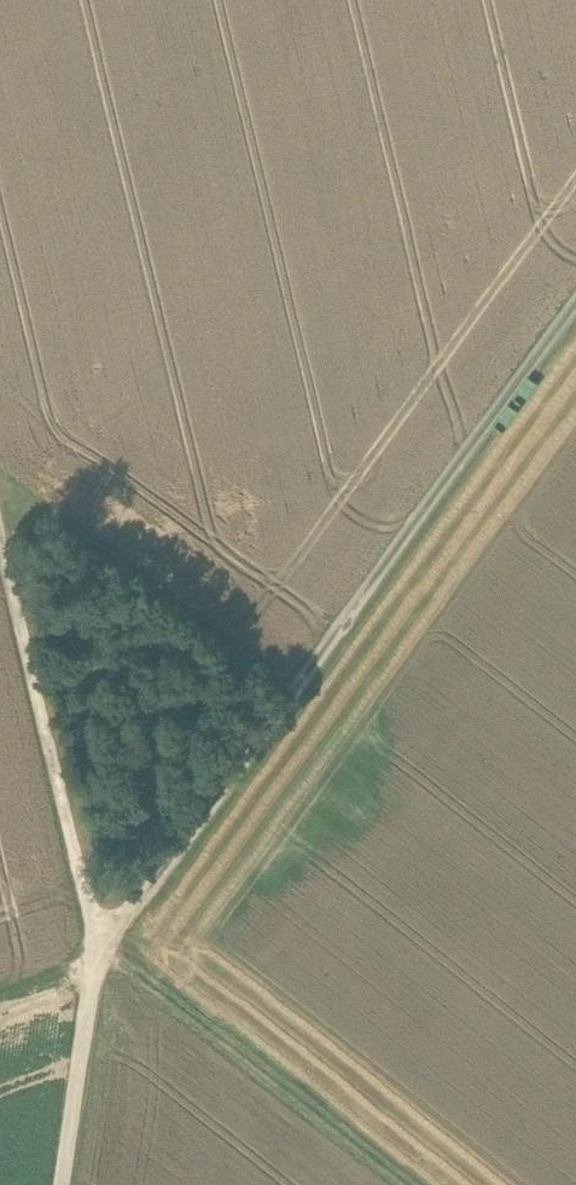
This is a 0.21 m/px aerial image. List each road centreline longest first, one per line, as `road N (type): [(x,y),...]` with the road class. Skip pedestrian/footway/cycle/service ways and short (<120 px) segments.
road 1 (track): [(99,959),(575,310)]
road 2 (track): [(65,1184),(99,959),(0,528)]
road 3 (track): [(0,465),(307,677)]

